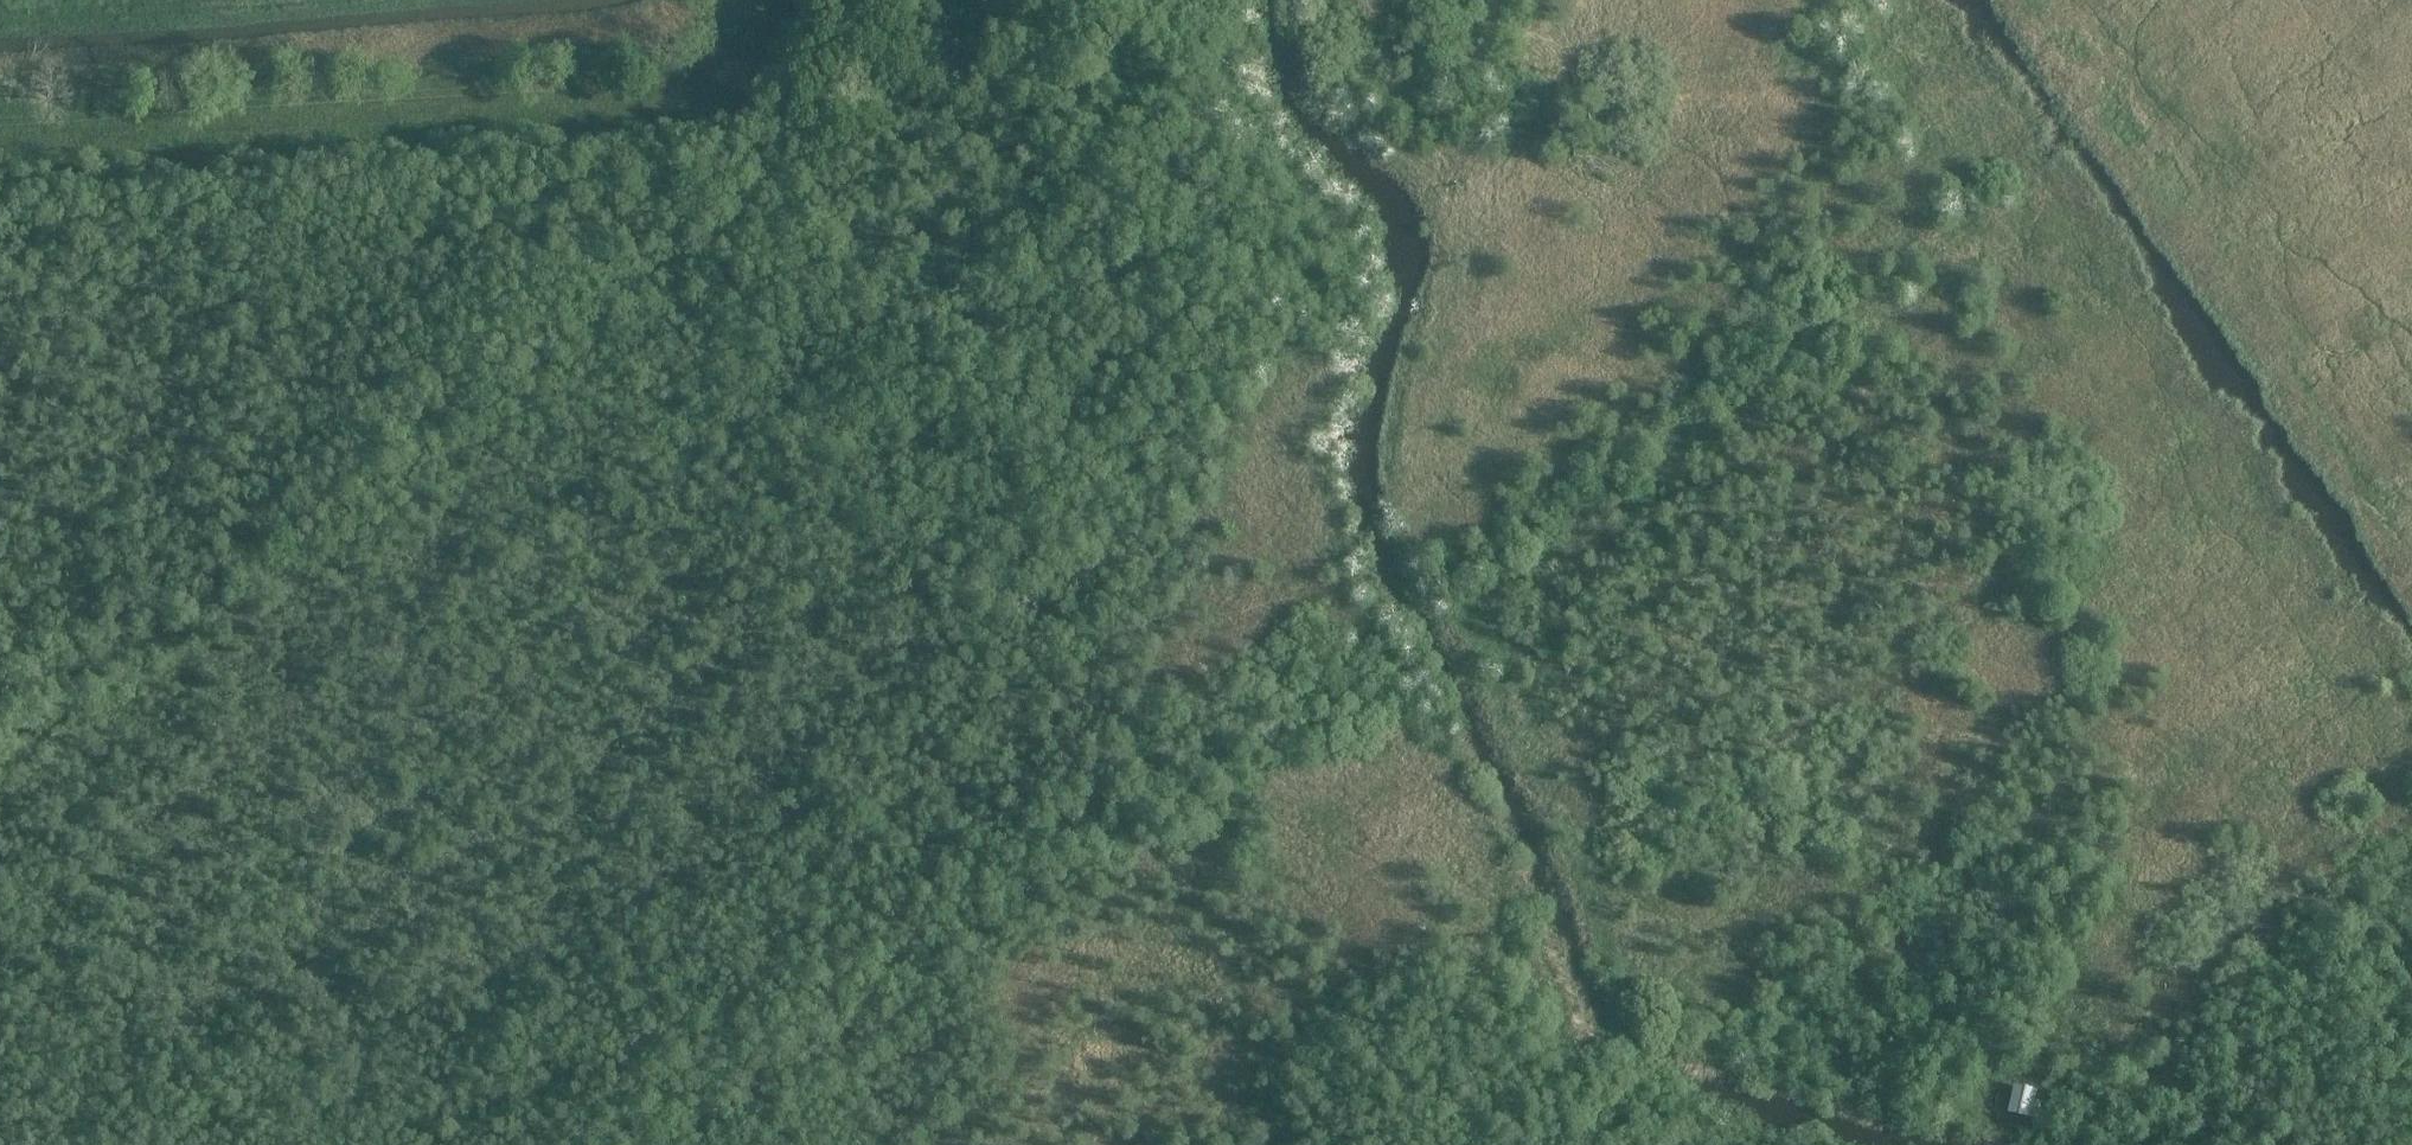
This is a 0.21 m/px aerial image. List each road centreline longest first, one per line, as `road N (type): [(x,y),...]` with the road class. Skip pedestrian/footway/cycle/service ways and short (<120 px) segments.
road 1 (track): [(0,124),(467,100),(655,81),(715,54),(749,0)]

